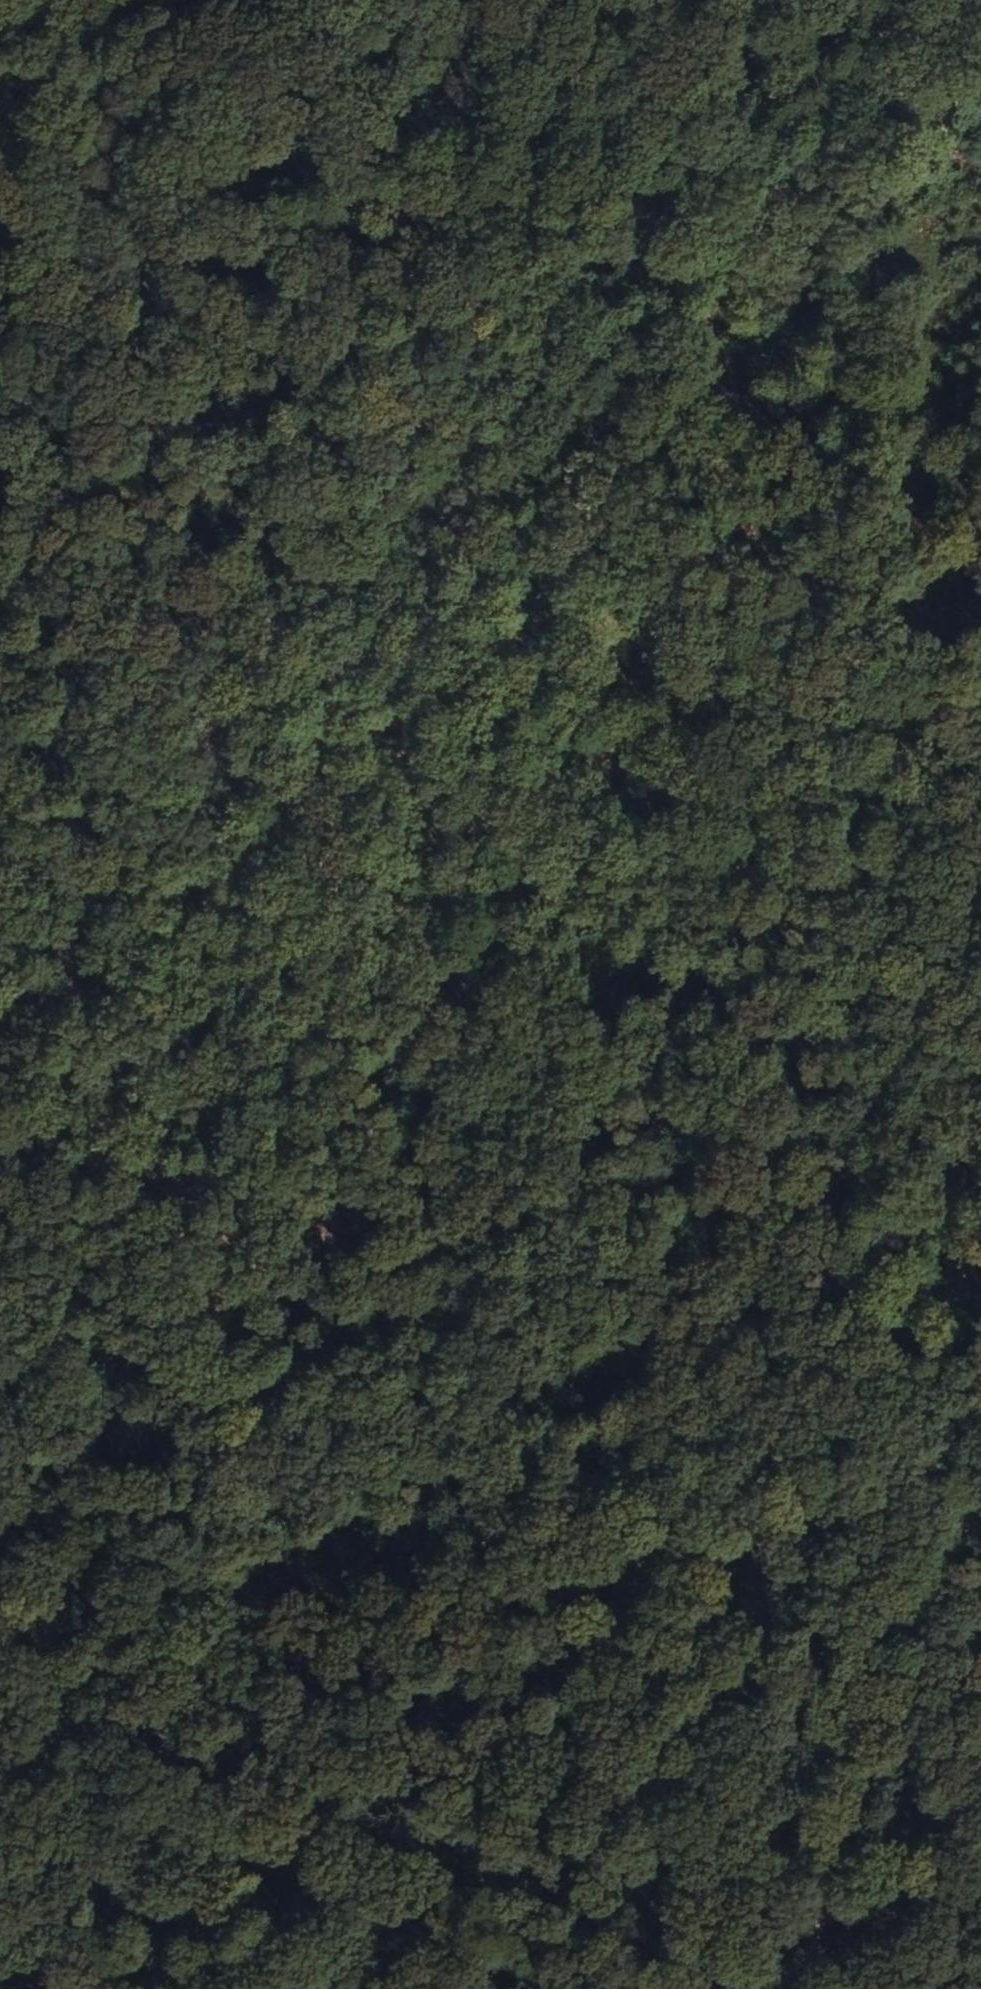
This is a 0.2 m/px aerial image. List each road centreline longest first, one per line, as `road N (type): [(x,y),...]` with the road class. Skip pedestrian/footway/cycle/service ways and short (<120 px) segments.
road 1 (track): [(0,1968),(578,1946),(980,1861)]
road 2 (track): [(980,574),(233,0)]
road 3 (track): [(71,0),(0,403)]

